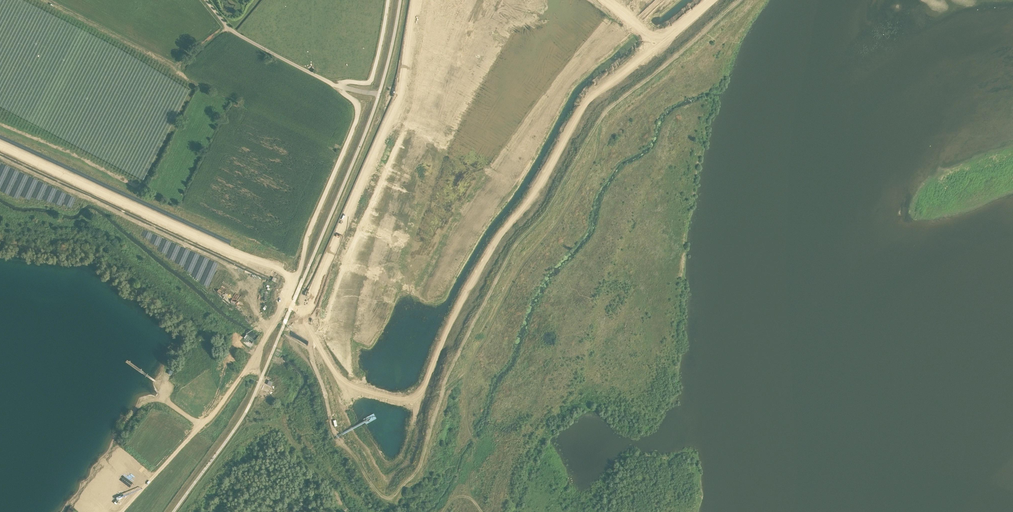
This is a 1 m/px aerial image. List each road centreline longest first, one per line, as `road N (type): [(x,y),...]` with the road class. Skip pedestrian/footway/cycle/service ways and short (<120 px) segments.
road 1 (track): [(739,0),(605,112),(500,276),(444,382),(413,477),(385,499),(341,439)]
road 2 (track): [(310,330),(336,376),(397,400),(419,395),(460,302),(591,95),(709,0)]
road 3 (track): [(0,232),(95,244),(193,325),(180,355),(155,381),(161,399),(144,402),(66,511)]
road 4 (track): [(274,330),(259,320),(226,265),(0,159)]
road 5 (track): [(442,392),(469,369),(518,272),(559,220),(595,157),(600,122)]
road 6 (track): [(337,86),(359,102),(358,114),(296,278)]
road 7 (track): [(44,0),(175,66),(228,27)]
road 8 (unclassified): [(379,94),(337,86),(238,35),(205,0)]
road 9 (track): [(274,330),(210,420),(198,422),(161,399)]
road 10 (track): [(239,422),(286,430),(346,511)]
road 11 (track): [(471,498),(478,447),(466,426),(469,369)]

